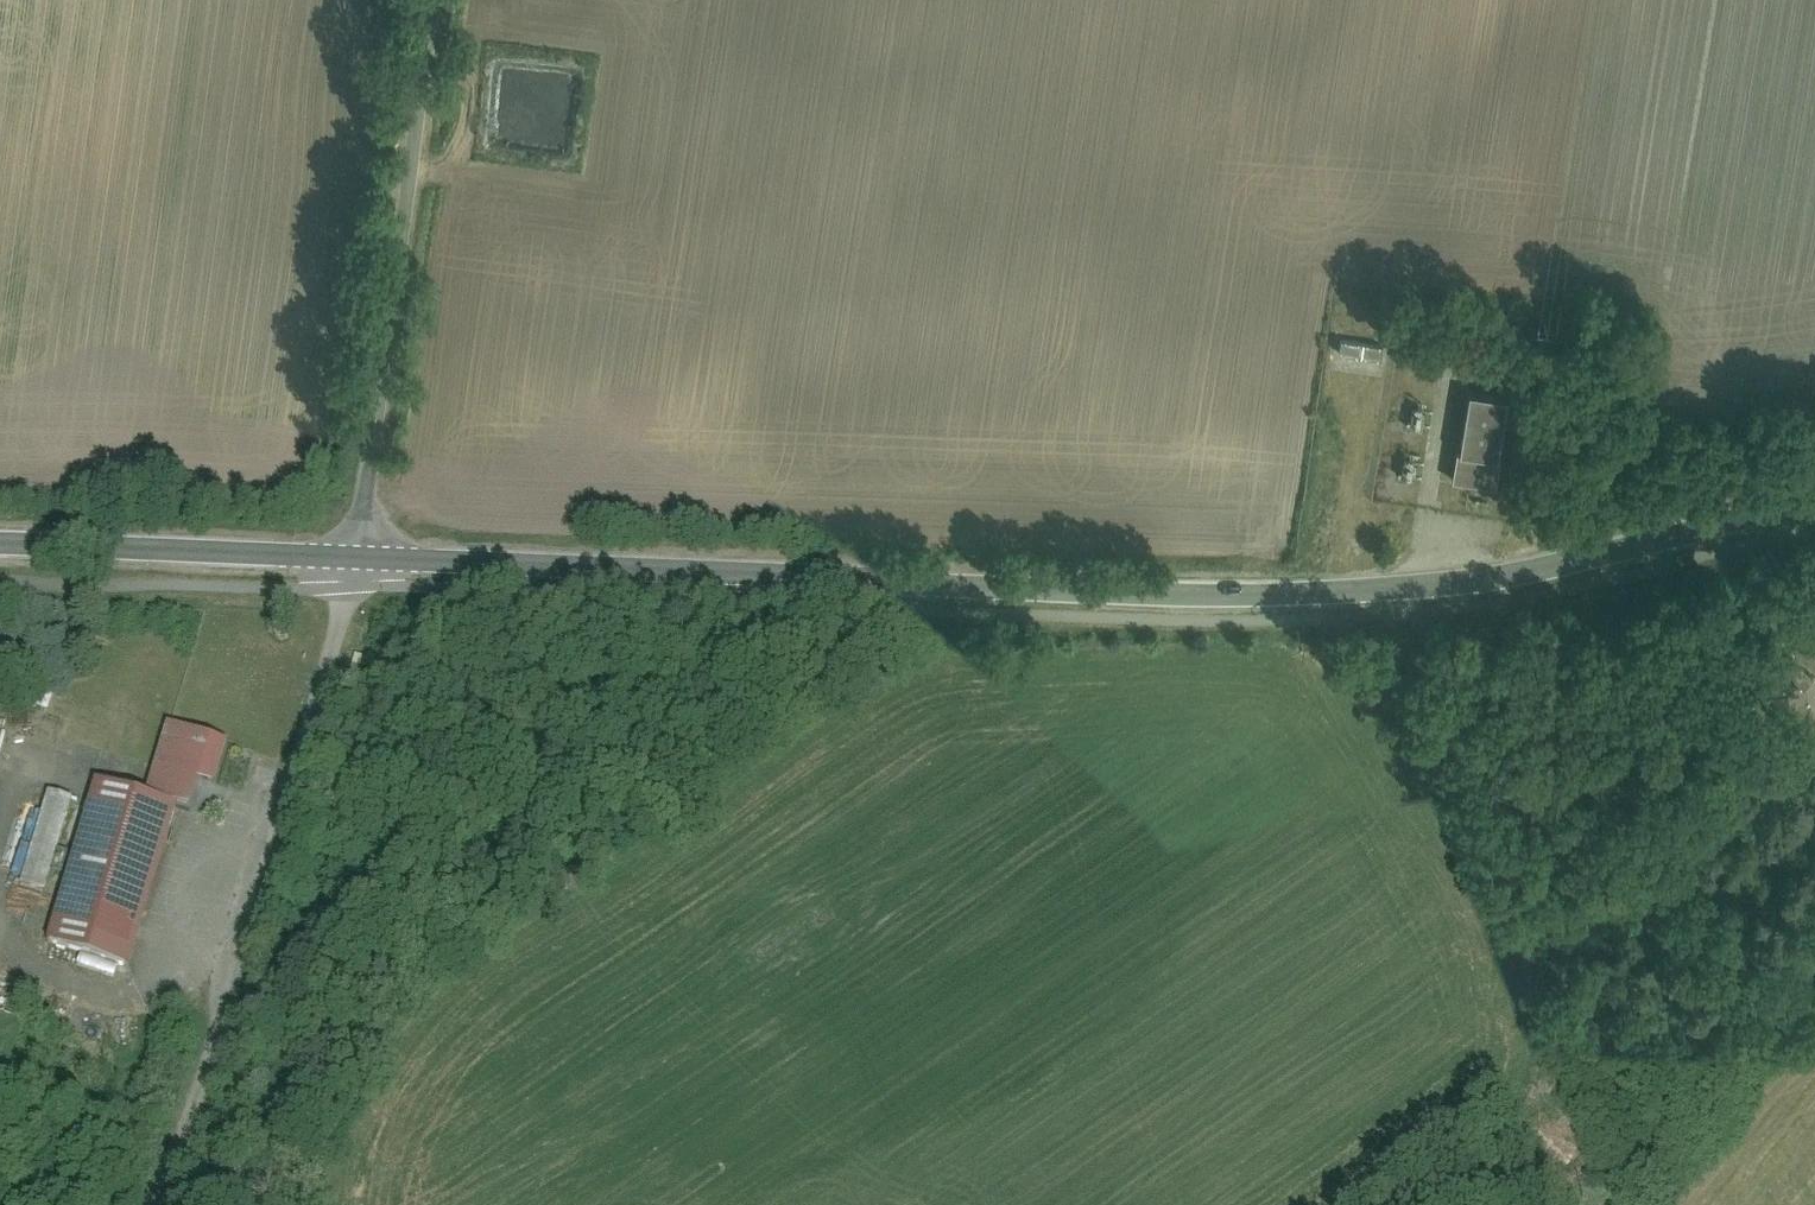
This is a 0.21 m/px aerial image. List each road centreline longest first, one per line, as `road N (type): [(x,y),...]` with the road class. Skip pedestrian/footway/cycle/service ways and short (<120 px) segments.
road 1 (tertiary): [(356,557),(1031,584),(1399,583),(1473,578),(1814,498)]
road 2 (unclassified): [(142,1204),(356,557)]
road 3 (unclassified): [(356,557),(433,0)]
road 4 (tertiary): [(0,548),(356,557)]
road 5 (unclassified): [(1814,950),(1613,1204)]

